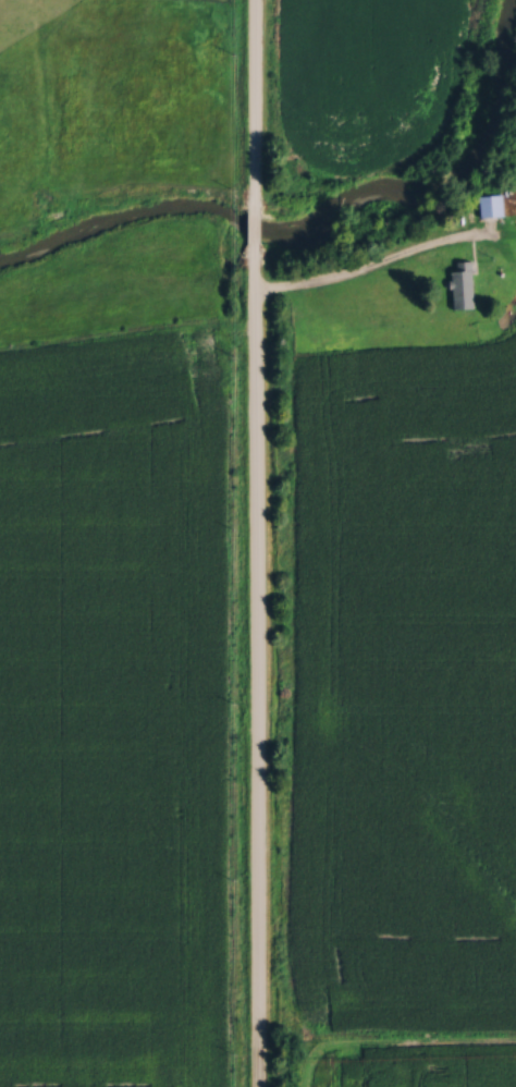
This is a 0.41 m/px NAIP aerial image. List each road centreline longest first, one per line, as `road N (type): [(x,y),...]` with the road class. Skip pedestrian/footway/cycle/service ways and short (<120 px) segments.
road 1 (residential): [(265,1086),(255,242)]
road 2 (track): [(307,1086),(317,1054),(341,1045),(515,1043)]
road 3 (residential): [(254,213),(258,0)]

